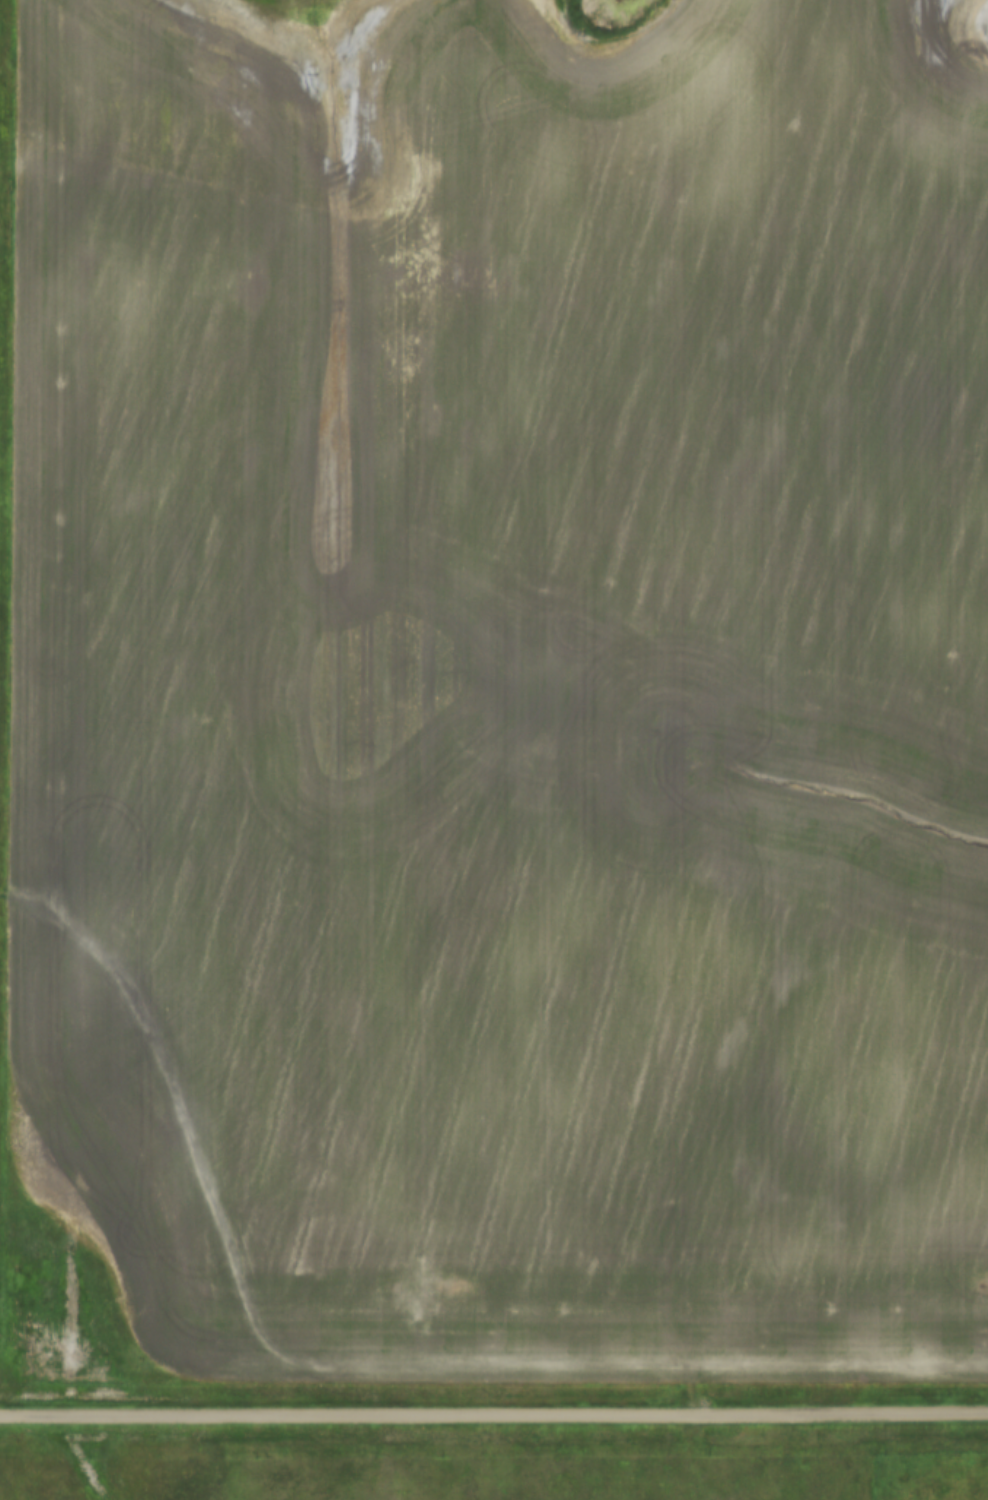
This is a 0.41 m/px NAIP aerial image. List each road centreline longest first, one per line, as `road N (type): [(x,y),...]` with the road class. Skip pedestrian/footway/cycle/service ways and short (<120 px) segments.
road 1 (residential): [(0,1418),(987,1420)]

